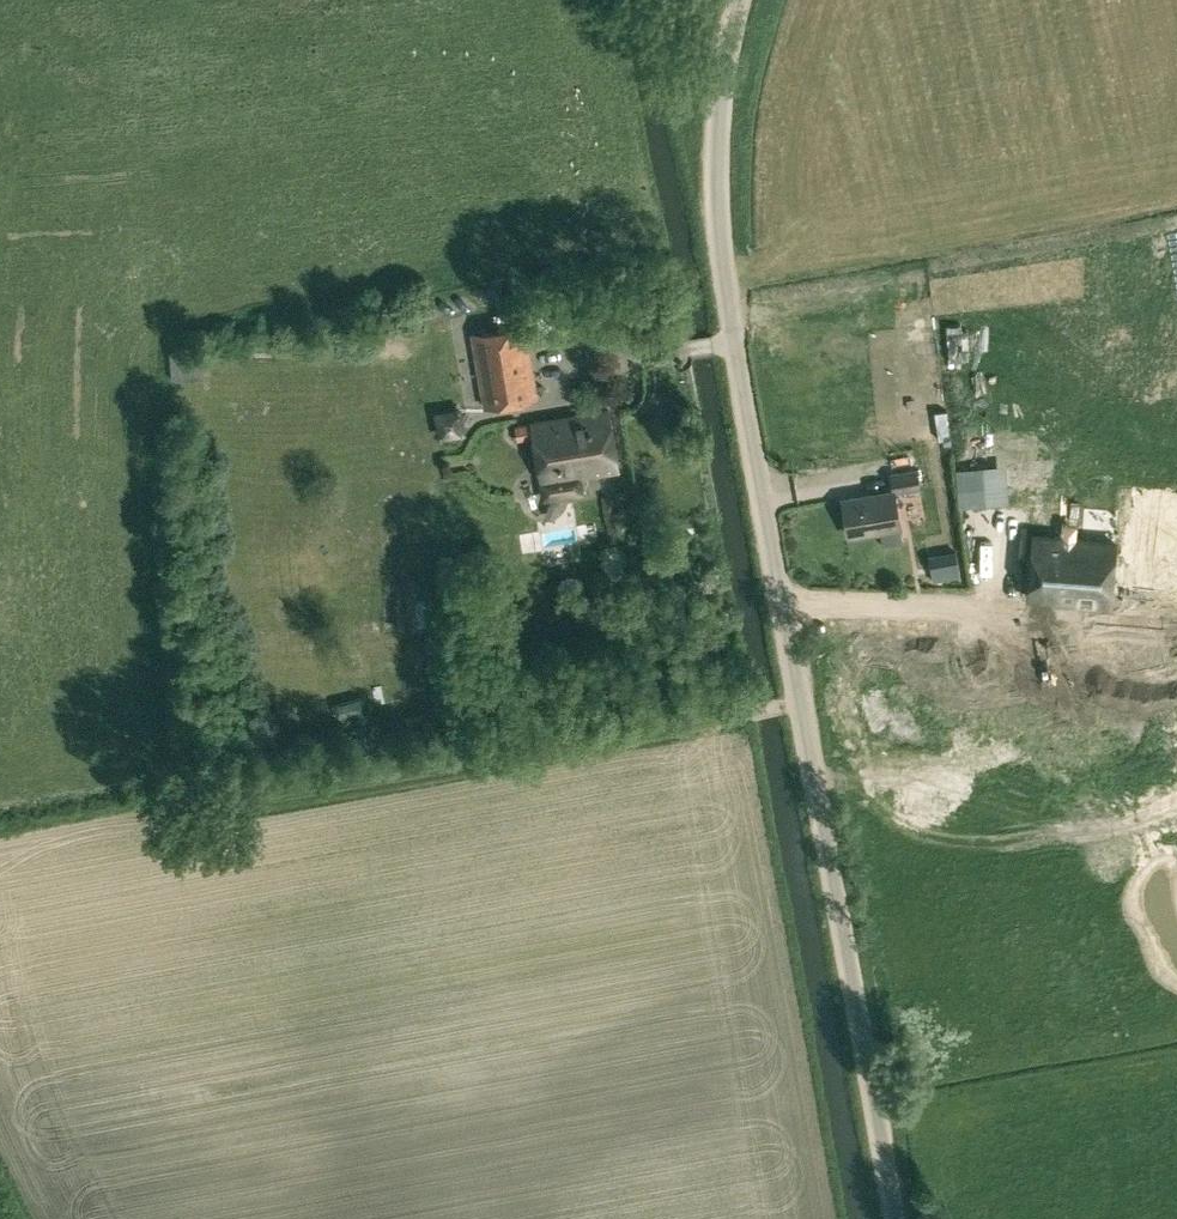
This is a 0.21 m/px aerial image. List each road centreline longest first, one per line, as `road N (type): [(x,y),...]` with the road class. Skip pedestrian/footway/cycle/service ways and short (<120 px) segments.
road 1 (unclassified): [(893,1218),(735,342),(711,160),(739,0)]

